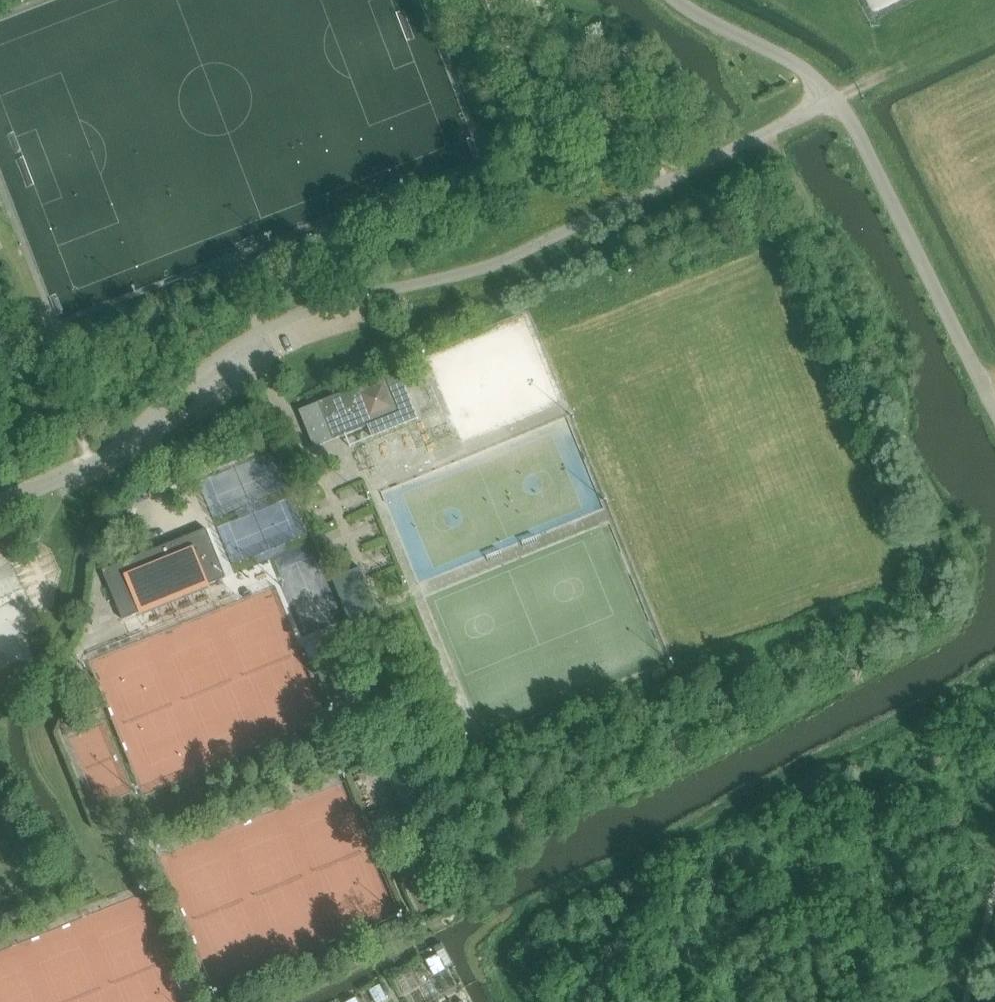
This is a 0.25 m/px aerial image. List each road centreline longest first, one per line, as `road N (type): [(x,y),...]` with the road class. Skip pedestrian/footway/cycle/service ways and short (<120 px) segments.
road 1 (unclassified): [(0,511),(110,452),(261,331),(310,310),(499,263),(836,98)]
road 2 (unclassified): [(994,411),(836,98)]
road 3 (unclassified): [(836,98),(804,70),(674,0)]
road 4 (track): [(836,98),(994,23)]

